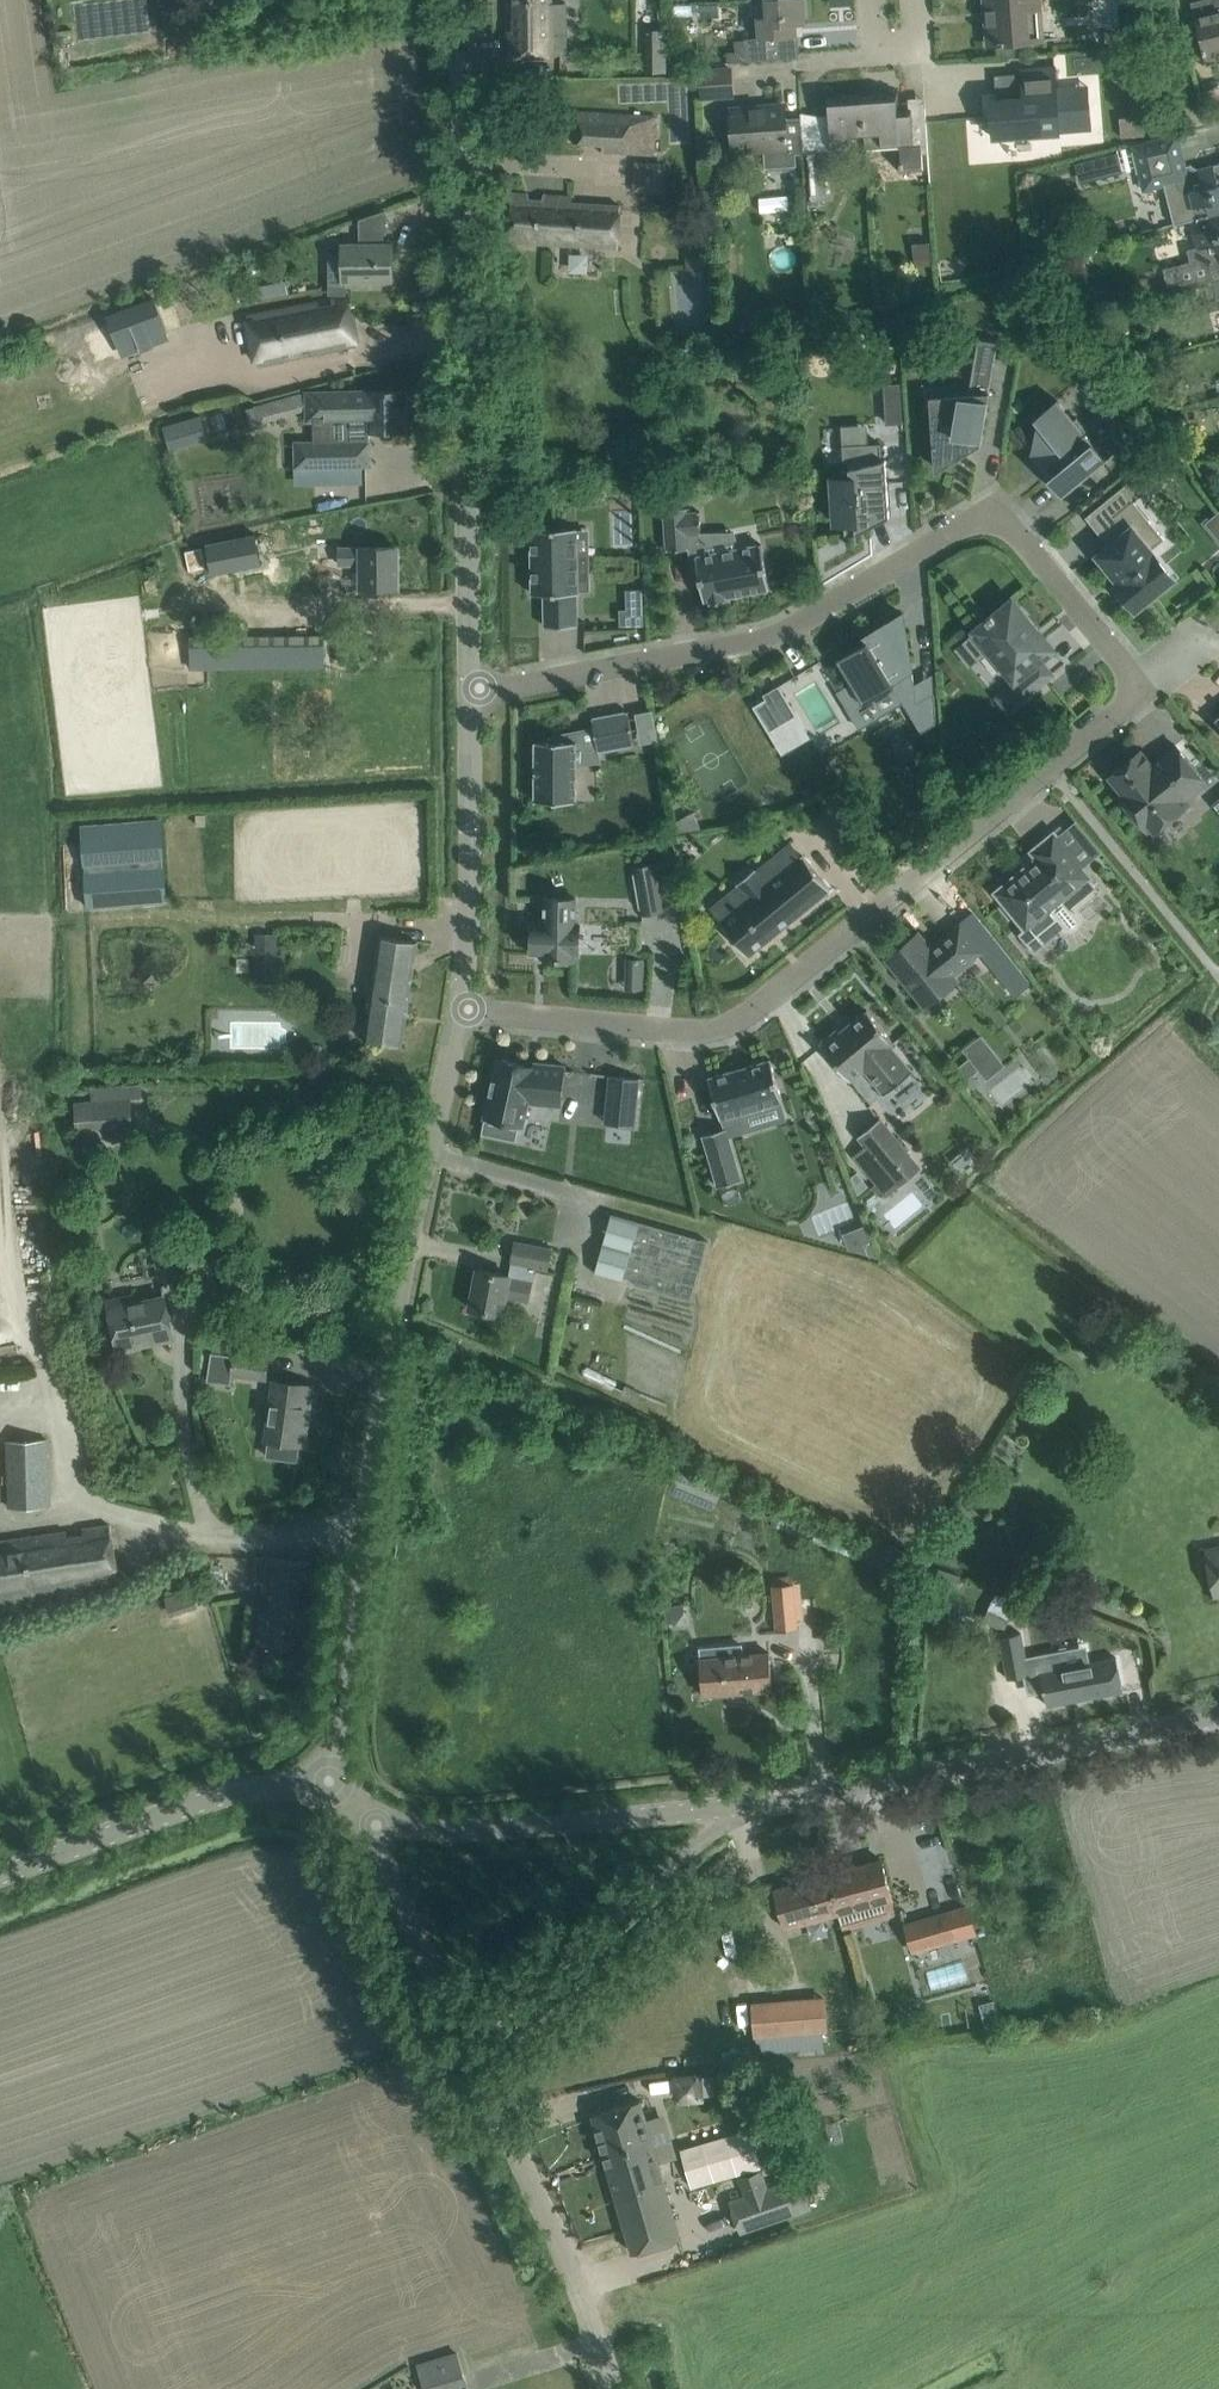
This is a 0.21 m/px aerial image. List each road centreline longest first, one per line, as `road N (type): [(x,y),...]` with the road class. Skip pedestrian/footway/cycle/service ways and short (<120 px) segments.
road 1 (residential): [(1145,691),(762,1010),(700,1033),(461,1004)]
road 2 (residential): [(470,690),(780,633),(994,507),(1145,691)]
road 3 (unclassified): [(470,690),(459,0)]
road 4 (unclassified): [(370,1511),(242,1540),(195,1492),(185,1429),(192,1322),(228,1248),(235,1211),(228,1174),(212,1152),(159,1136)]
road 5 (unclassified): [(370,1511),(402,1258),(461,1004)]
road 6 (unclassified): [(762,1804),(1218,1711)]
road 7 (unclassified): [(367,1820),(458,1830),(762,1804)]
road 8 (unclassified): [(468,2043),(762,1804)]
road 9 (unclassified): [(610,2388),(582,2305),(468,2043)]
road 10 (unclassified): [(0,1875),(229,1792),(285,1783),(328,1787)]
road 11 (unclassified): [(461,1004),(470,690)]
road 12 (unclassified): [(328,1787),(370,1511)]
road 13 (unclassified): [(468,2043),(367,1820)]

